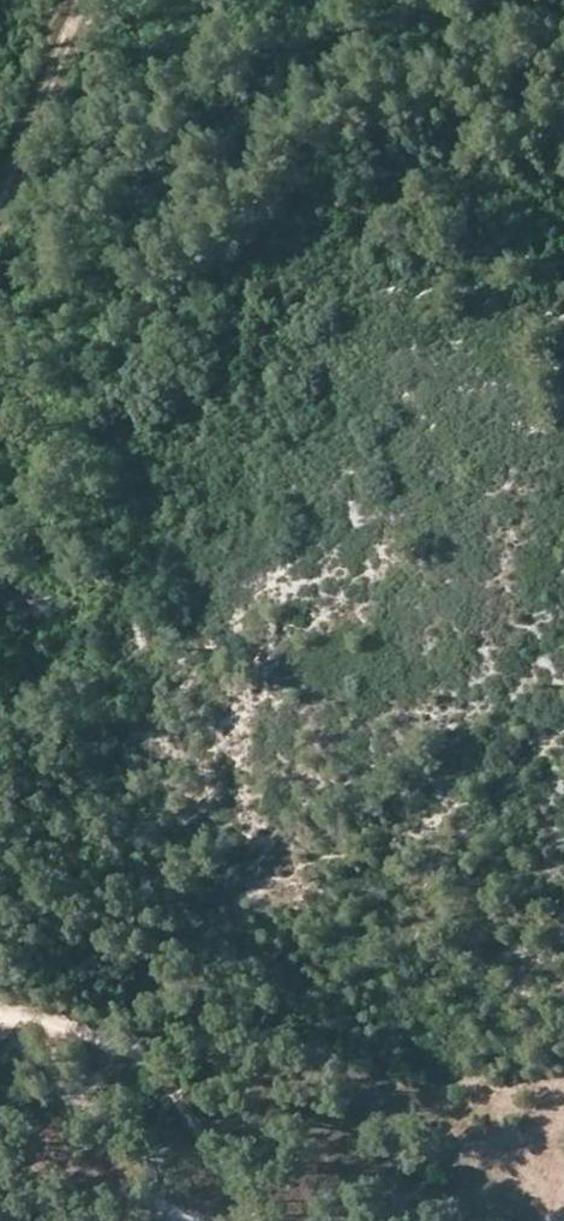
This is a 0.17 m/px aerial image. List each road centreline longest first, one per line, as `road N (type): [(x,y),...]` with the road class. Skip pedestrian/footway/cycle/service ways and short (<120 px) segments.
road 1 (track): [(0,205),(83,0)]

